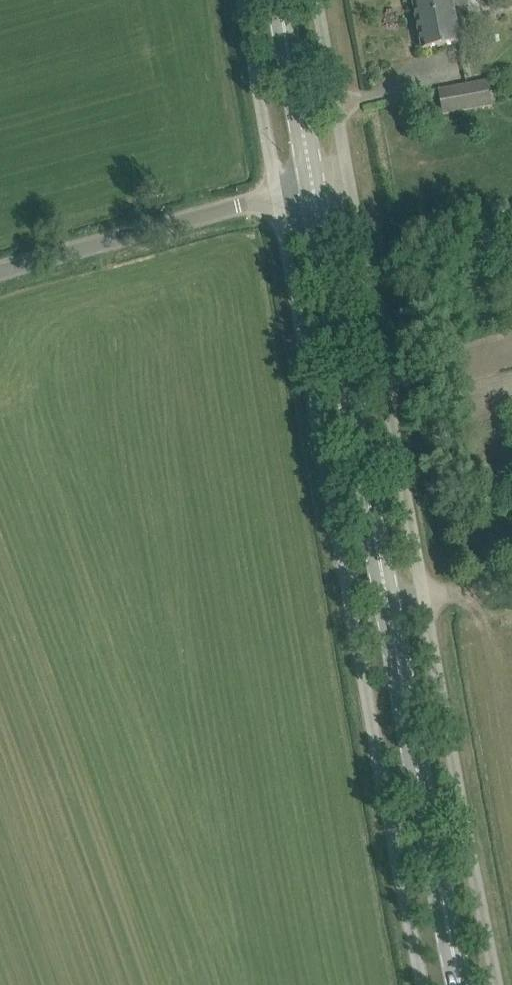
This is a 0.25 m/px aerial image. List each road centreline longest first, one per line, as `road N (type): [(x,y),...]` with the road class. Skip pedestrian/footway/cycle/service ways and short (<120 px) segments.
road 1 (unclassified): [(499,984),(351,183)]
road 2 (primary): [(453,984),(314,191)]
road 3 (unclassified): [(423,984),(278,199)]
road 4 (unclassified): [(0,278),(278,199)]
road 5 (unclassified): [(278,199),(241,0)]
road 6 (primary): [(314,191),(279,0)]
road 7 (unclassified): [(351,183),(318,0)]

